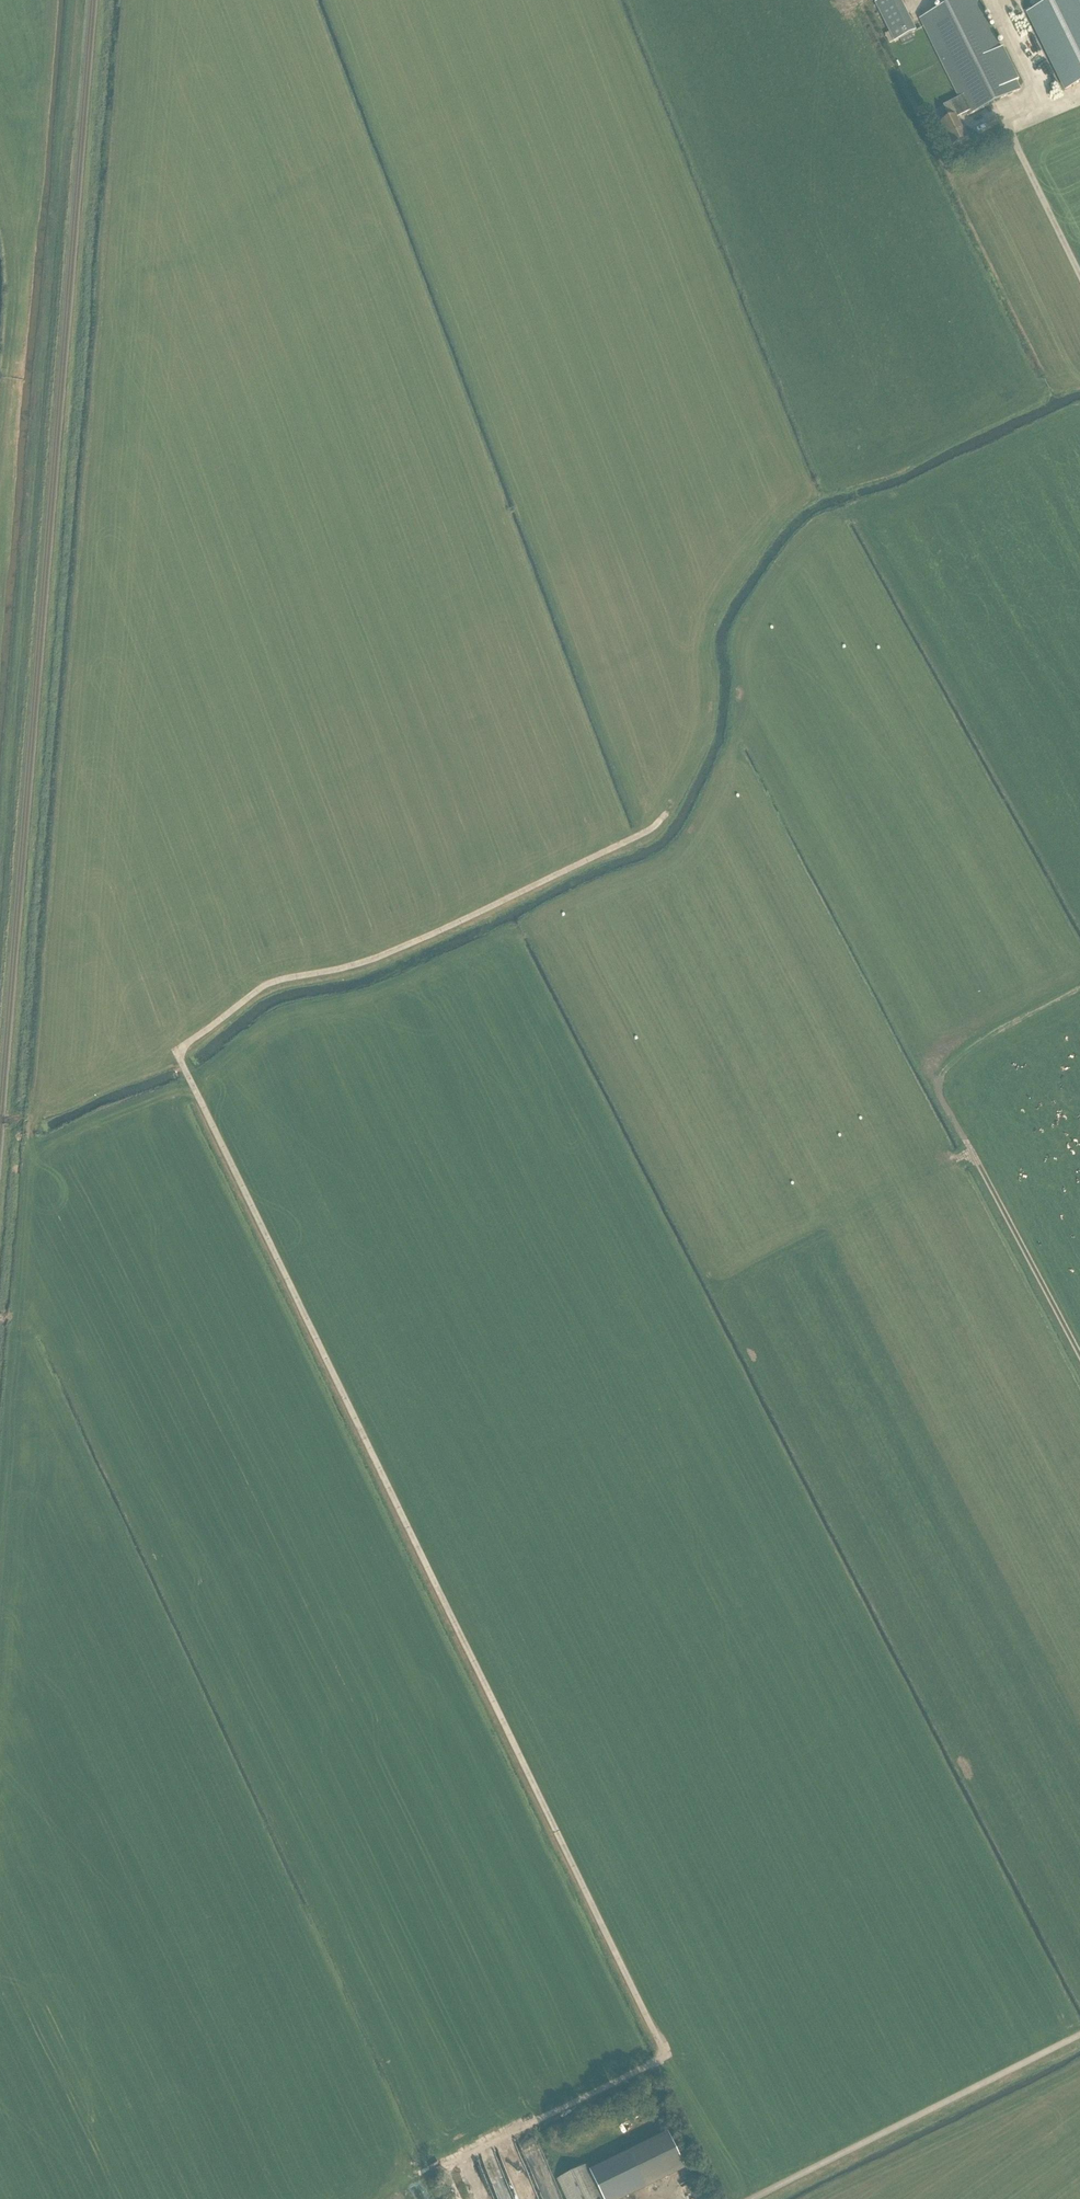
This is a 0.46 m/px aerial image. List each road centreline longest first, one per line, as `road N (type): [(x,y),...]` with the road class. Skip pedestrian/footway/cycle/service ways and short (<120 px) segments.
road 1 (track): [(457,2198),(440,2162),(665,2057),(177,1053),(274,983),(376,959),(648,832),(667,814)]
road 2 (track): [(1079,1360),(945,1093),(959,1066),(989,1040),(1079,990)]
road 3 (unclassified): [(767,2198),(1079,2040)]
road 4 (track): [(1001,116),(1038,96),(990,0)]

